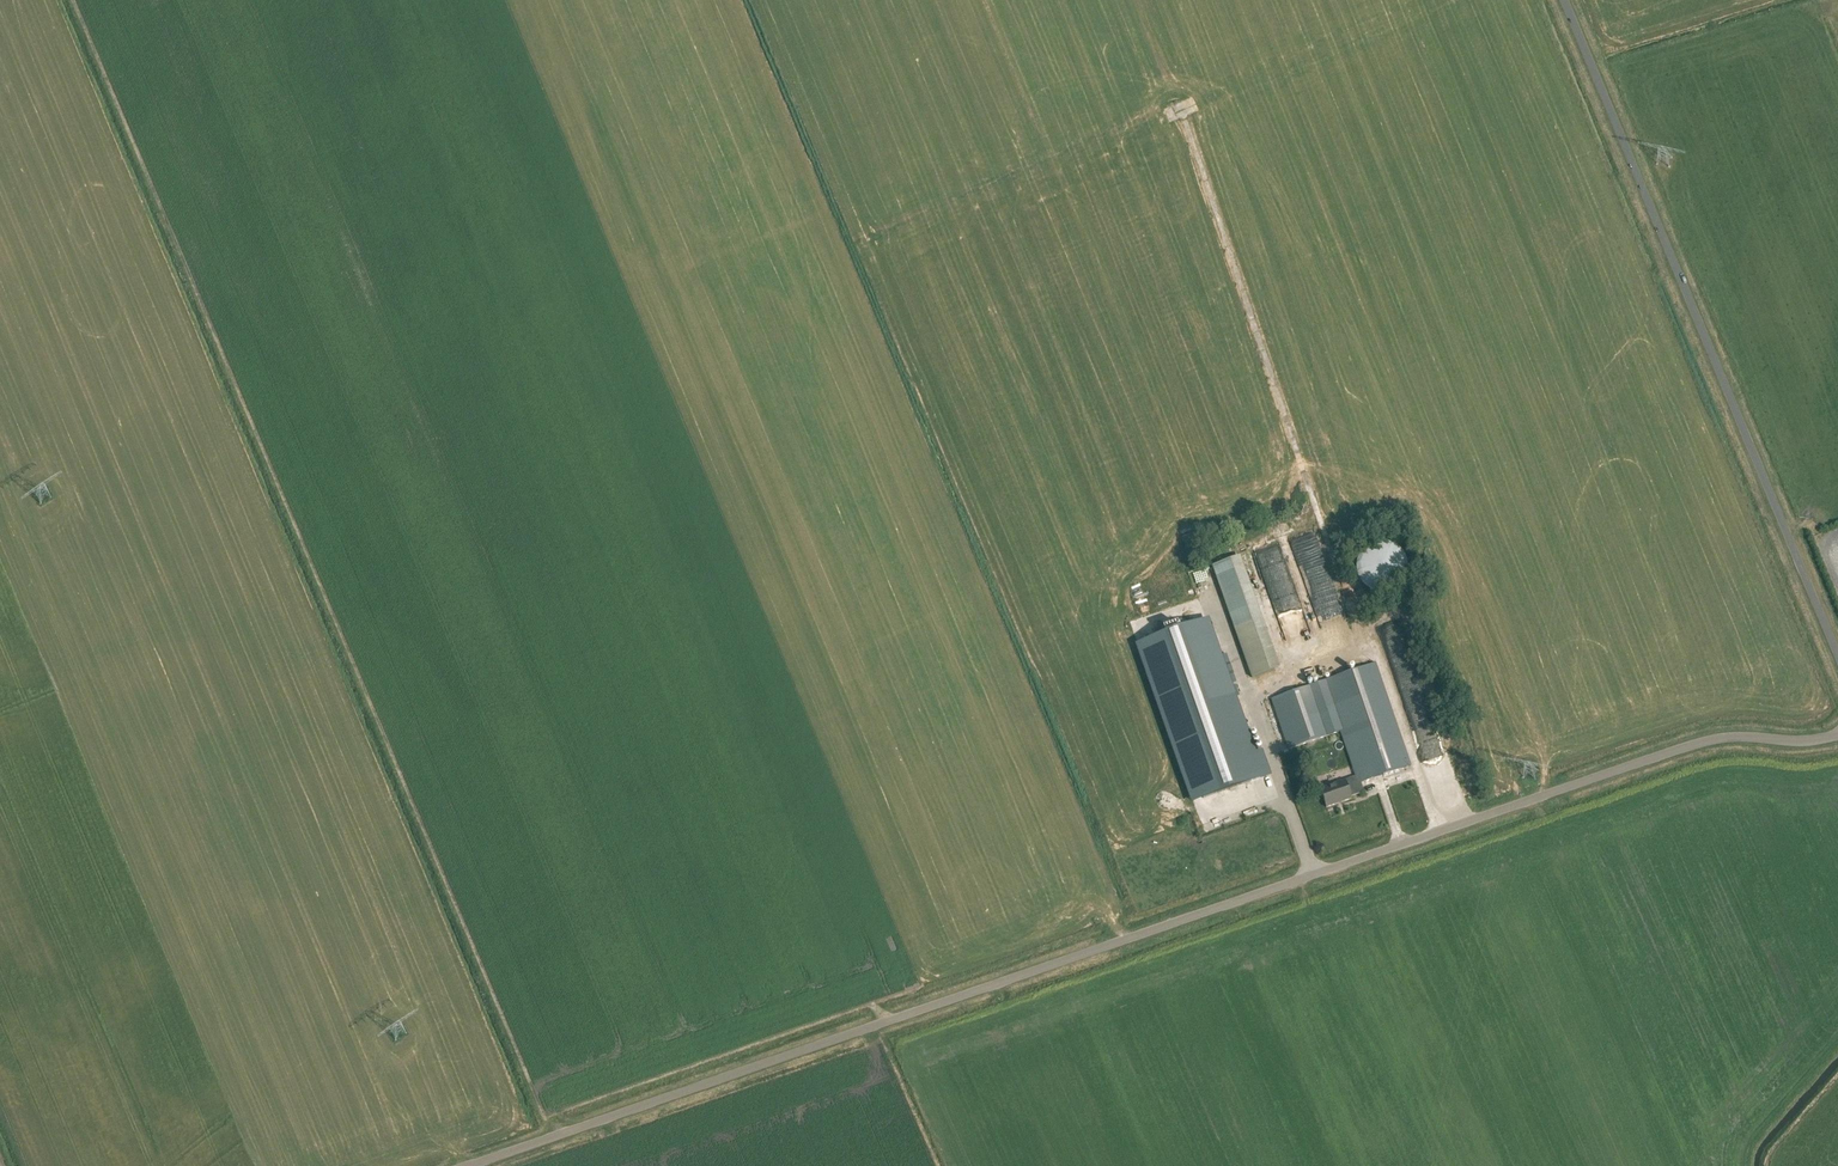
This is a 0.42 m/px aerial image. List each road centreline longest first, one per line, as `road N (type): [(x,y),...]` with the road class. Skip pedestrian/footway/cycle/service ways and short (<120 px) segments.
road 1 (unclassified): [(468,1165),(1682,748),(1837,733)]
road 2 (unclassified): [(1837,658),(1562,0)]

